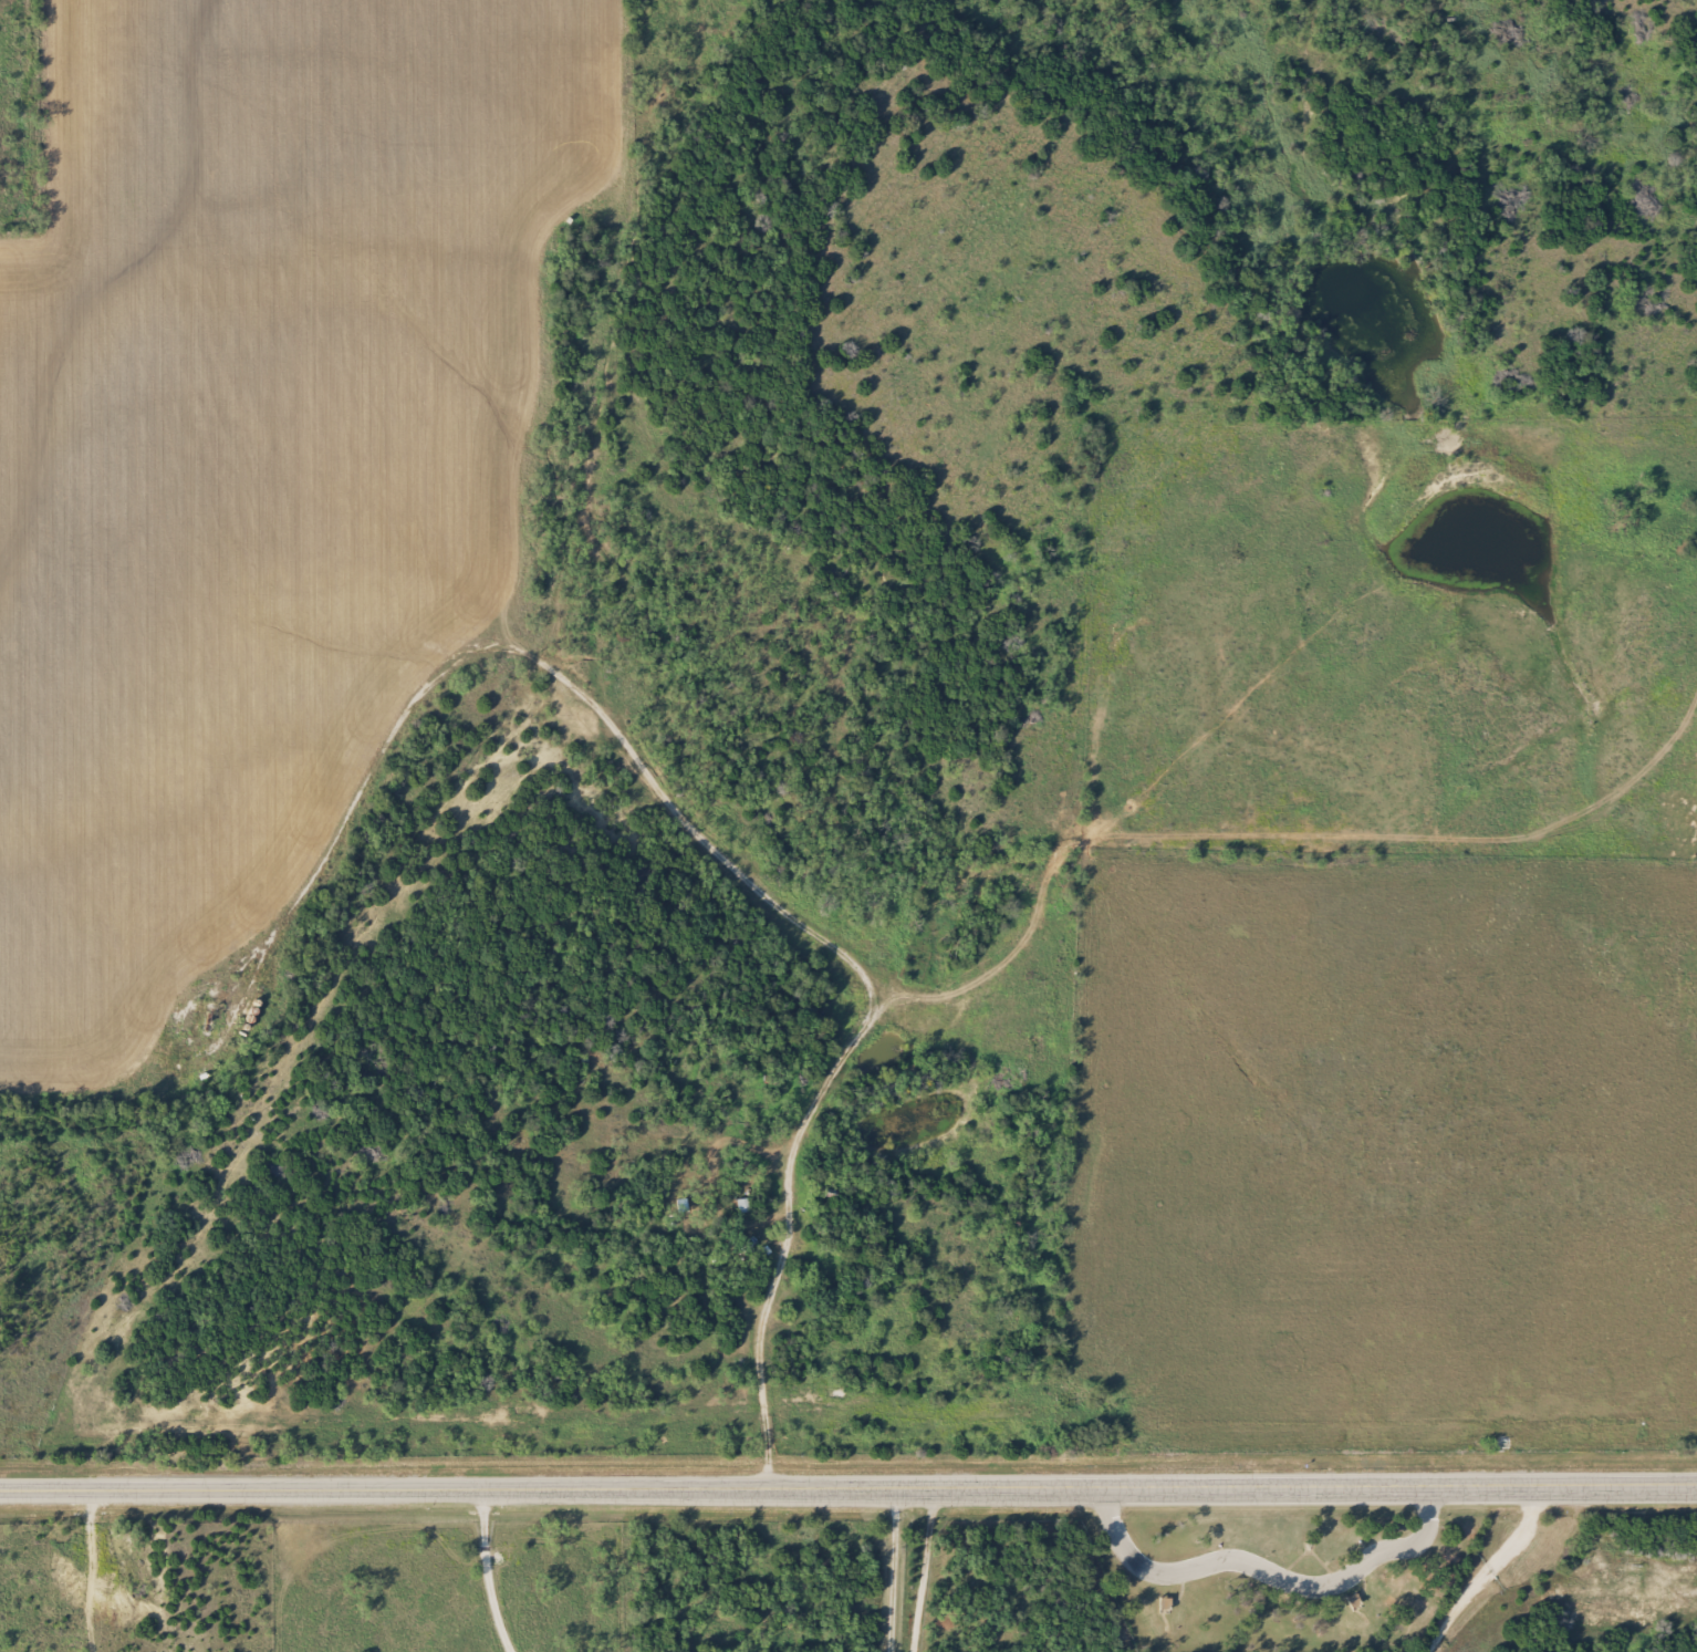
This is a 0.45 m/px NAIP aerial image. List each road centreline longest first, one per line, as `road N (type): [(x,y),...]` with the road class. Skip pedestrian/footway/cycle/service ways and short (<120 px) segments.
road 1 (secondary): [(1696,1480),(0,1485)]
road 2 (residential): [(1438,1483),(1409,1535),(1376,1544),(1346,1570),(1312,1576),(1243,1552),(1146,1558),(1115,1529),(1089,1484)]
road 3 (residential): [(1414,1651),(1450,1606),(1541,1559),(1559,1540),(1572,1483)]

